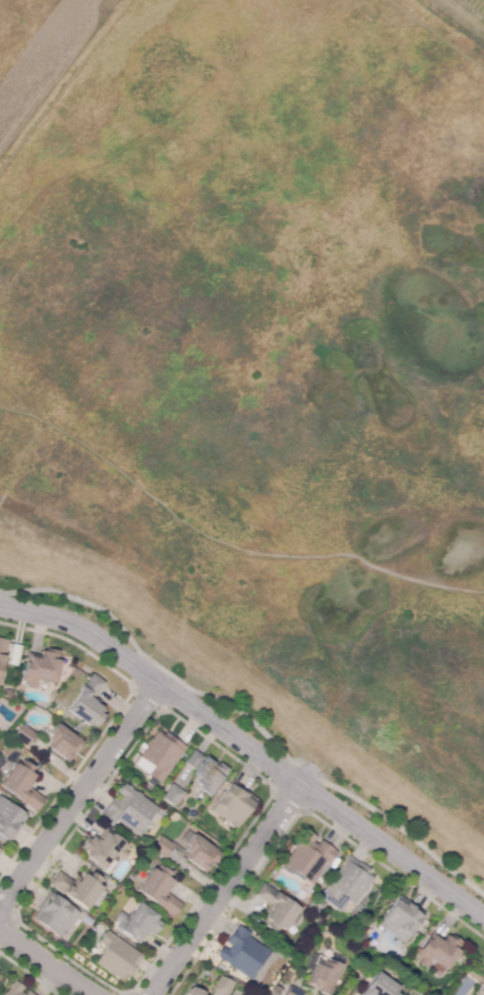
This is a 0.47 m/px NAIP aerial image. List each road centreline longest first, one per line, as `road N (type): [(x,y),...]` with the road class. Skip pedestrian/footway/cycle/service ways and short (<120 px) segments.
road 1 (residential): [(0,609),(88,637),(483,919)]
road 2 (residential): [(0,905),(159,683)]
road 3 (residential): [(151,994),(298,786)]
road 4 (residential): [(0,926),(100,994)]

